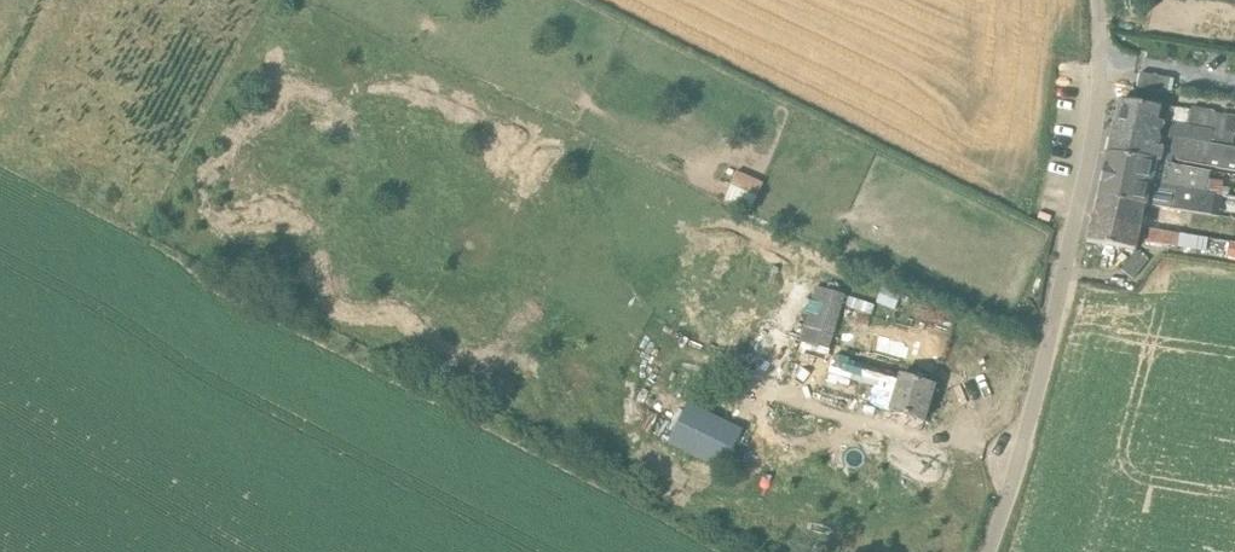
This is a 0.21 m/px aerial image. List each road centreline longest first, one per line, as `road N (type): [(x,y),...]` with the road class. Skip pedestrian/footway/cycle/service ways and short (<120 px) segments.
road 1 (unclassified): [(987,551),(1055,333),(1088,171),(1094,0)]

